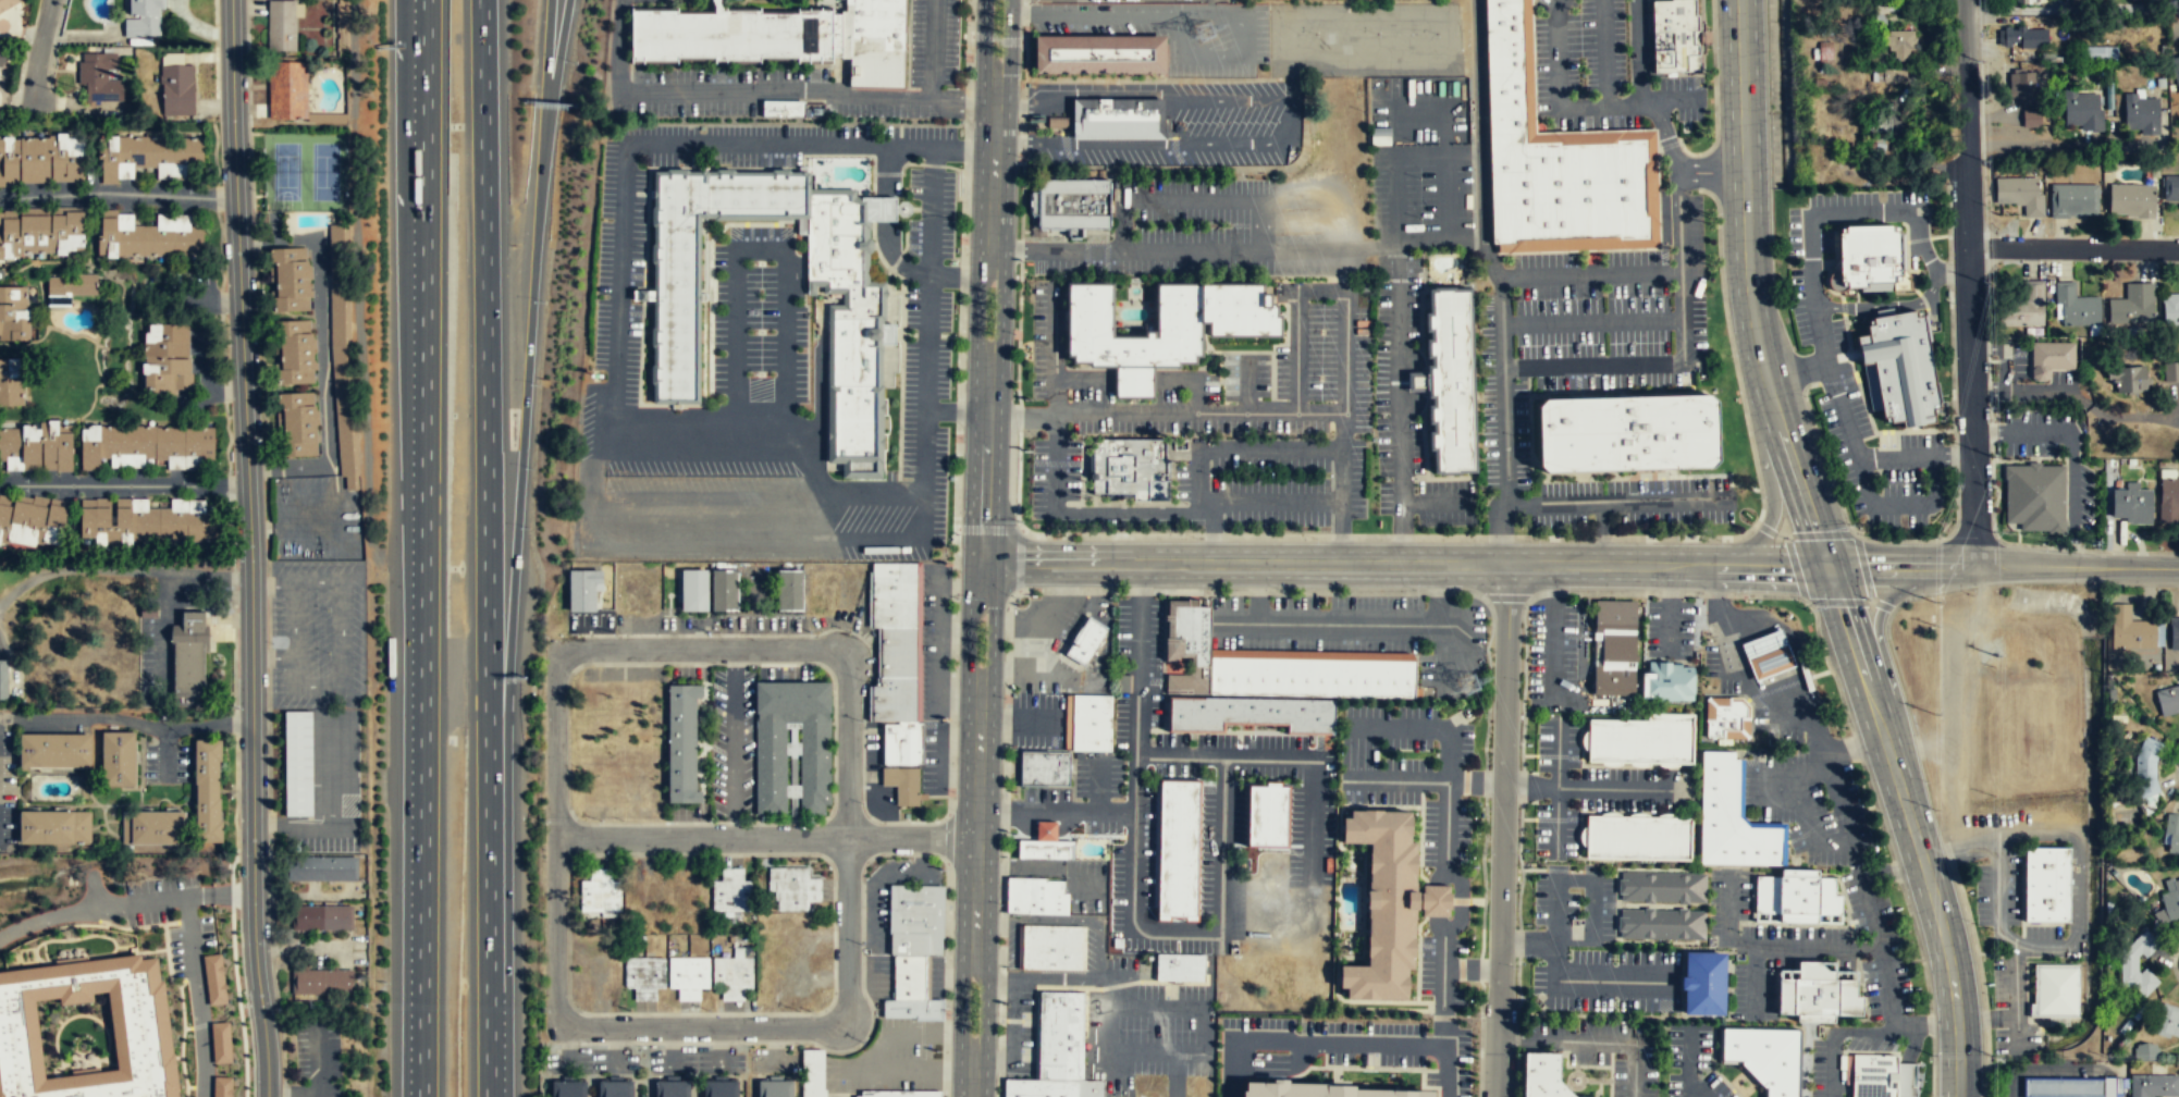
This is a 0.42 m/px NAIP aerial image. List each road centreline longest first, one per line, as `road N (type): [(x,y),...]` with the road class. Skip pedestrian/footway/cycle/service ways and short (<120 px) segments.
road 1 (motorway): [(490,1096),(484,0)]
road 2 (motorway): [(425,0),(421,1096)]
road 3 (residential): [(232,0),(260,998)]
road 4 (tertiary): [(983,563),(1832,570)]
road 5 (motorway): [(489,767),(505,720),(543,135),(568,0)]
road 6 (residential): [(555,837),(554,1002),(564,1026),(828,1030),(848,1011),(849,837)]
road 7 (residential): [(849,837),(851,674),(846,655),(833,648),(568,655),(553,687),(555,837)]
road 8 (secondary): [(1832,570),(1755,333),(1741,0)]
road 9 (residential): [(1964,0),(1974,566)]
road 10 (residential): [(1502,565),(1509,602),(1497,1096)]
road 11 (secondary): [(1958,1021),(1923,861),(1832,570)]
road 12 (residential): [(555,837),(976,837)]
road 13 (tertiary): [(1832,570),(2178,568)]
road 14 (secondary): [(973,960),(980,683)]
road 15 (secondary): [(982,594),(987,354)]
road 16 (secondary): [(1764,373),(1757,441),(1772,509),(1752,550),(1727,567)]
road 17 (motorway): [(400,0),(424,211)]
road 18 (residential): [(1967,247),(2178,250)]
road 19 (secondary): [(989,263),(995,74)]
road 20 (secondary): [(1872,699),(1880,613),(1940,566)]

